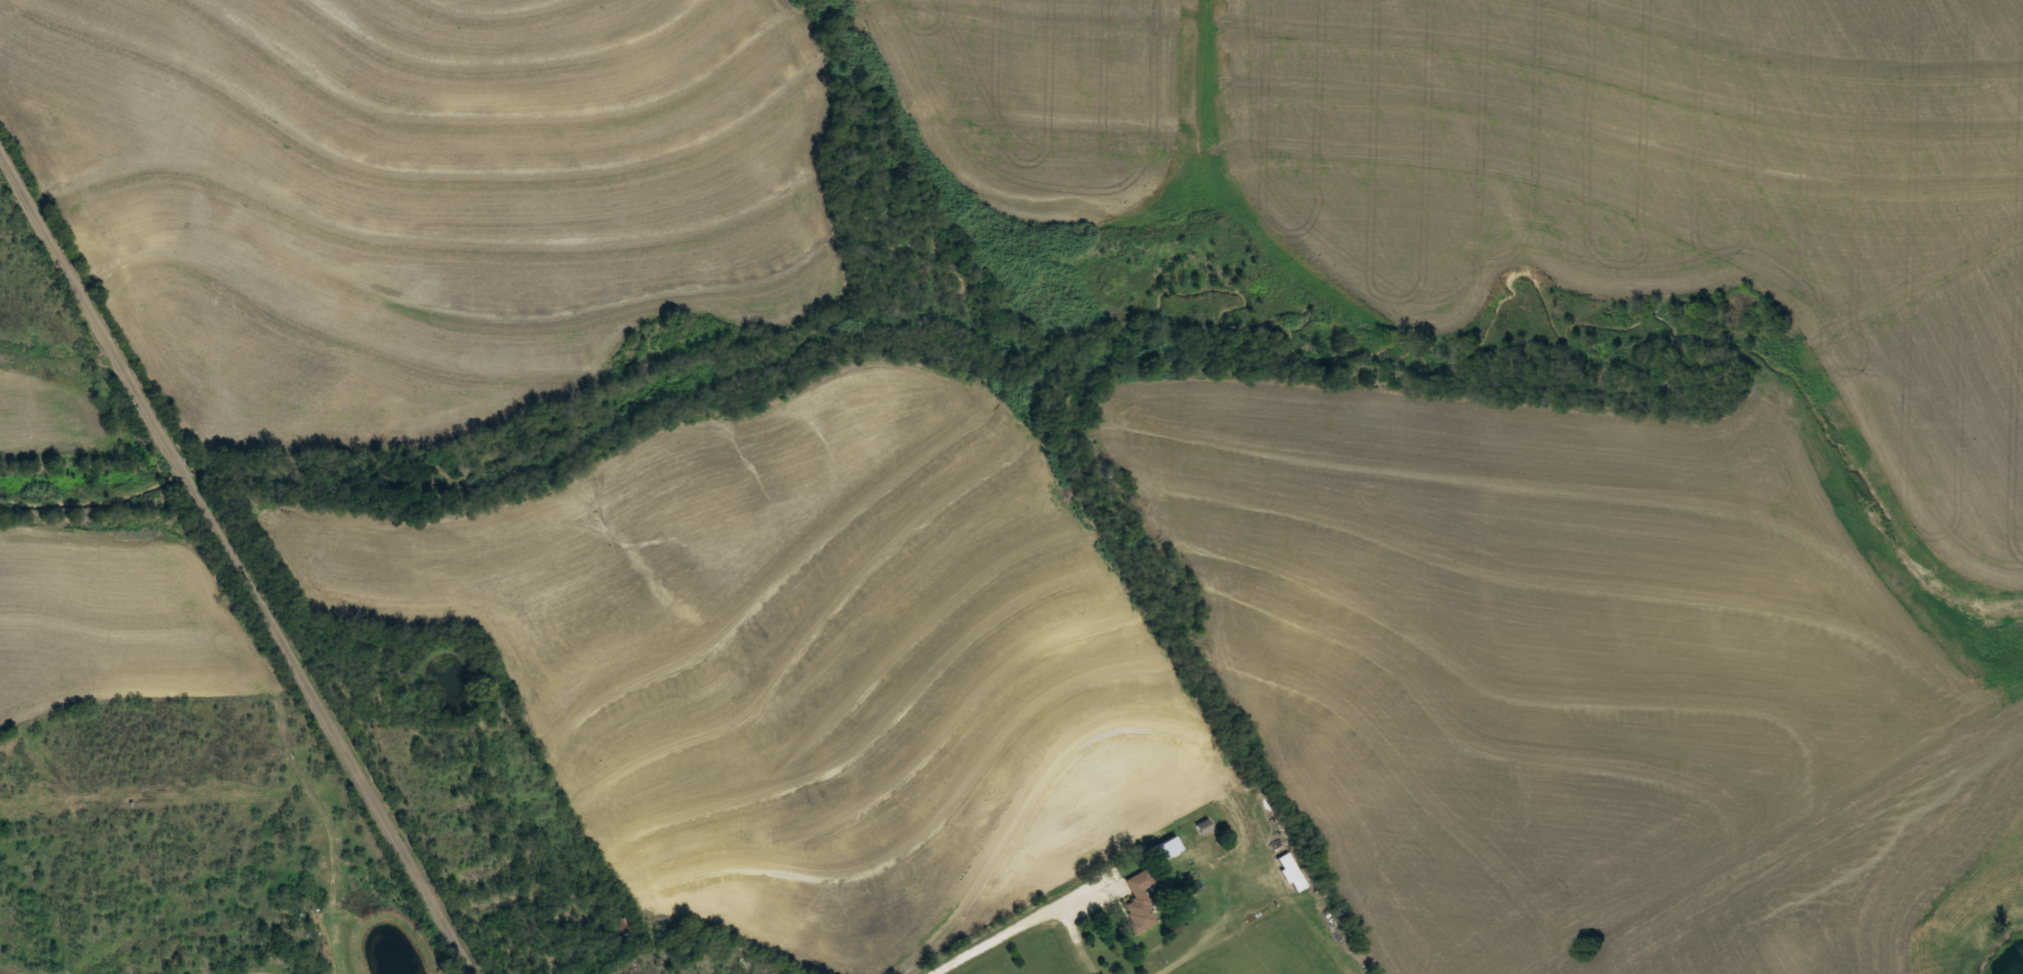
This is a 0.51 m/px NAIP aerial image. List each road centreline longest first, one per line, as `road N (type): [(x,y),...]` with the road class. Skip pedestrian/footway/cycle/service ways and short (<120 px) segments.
road 1 (residential): [(0,140),(476,973)]

